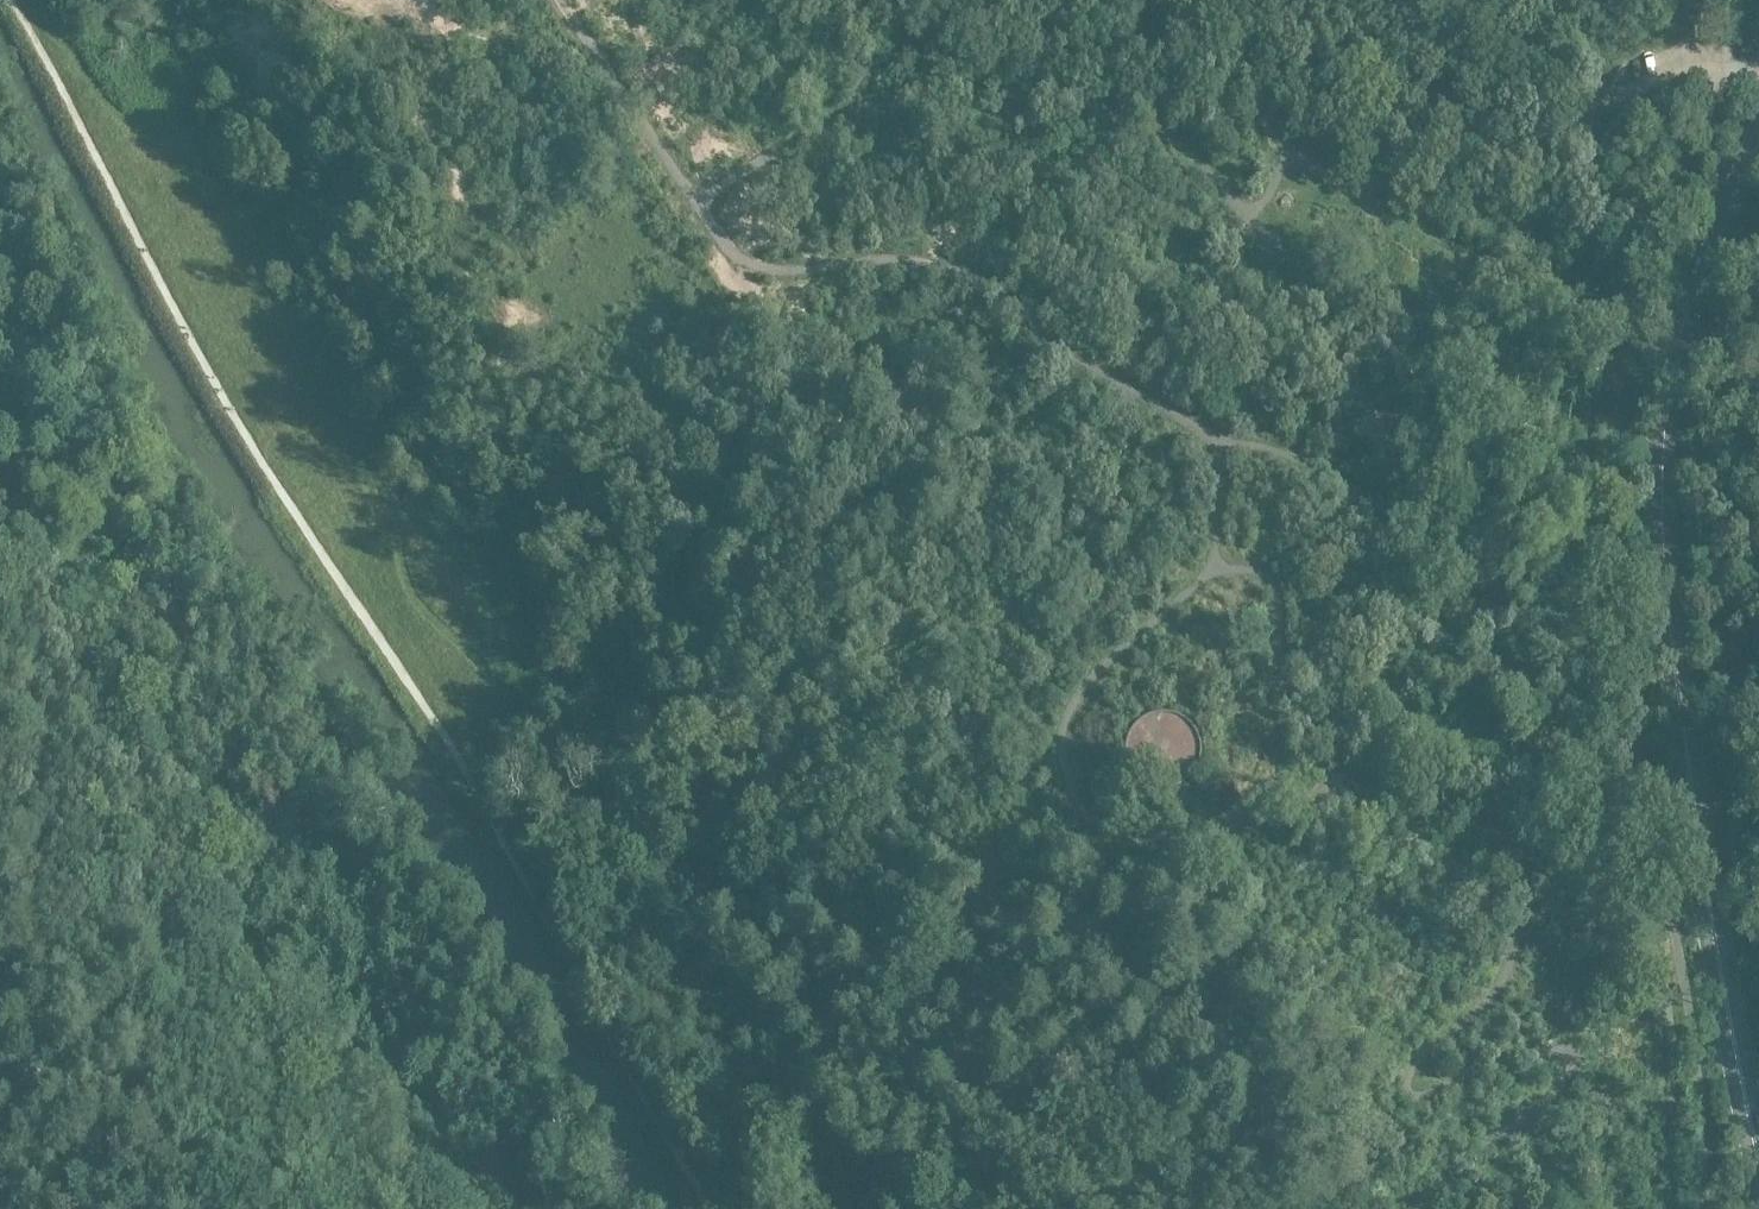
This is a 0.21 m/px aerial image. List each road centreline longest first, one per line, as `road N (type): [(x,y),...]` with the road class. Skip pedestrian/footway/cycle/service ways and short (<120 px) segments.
road 1 (secondary): [(1758,1158),(1688,772),(1654,460),(1659,370),(1758,150)]

